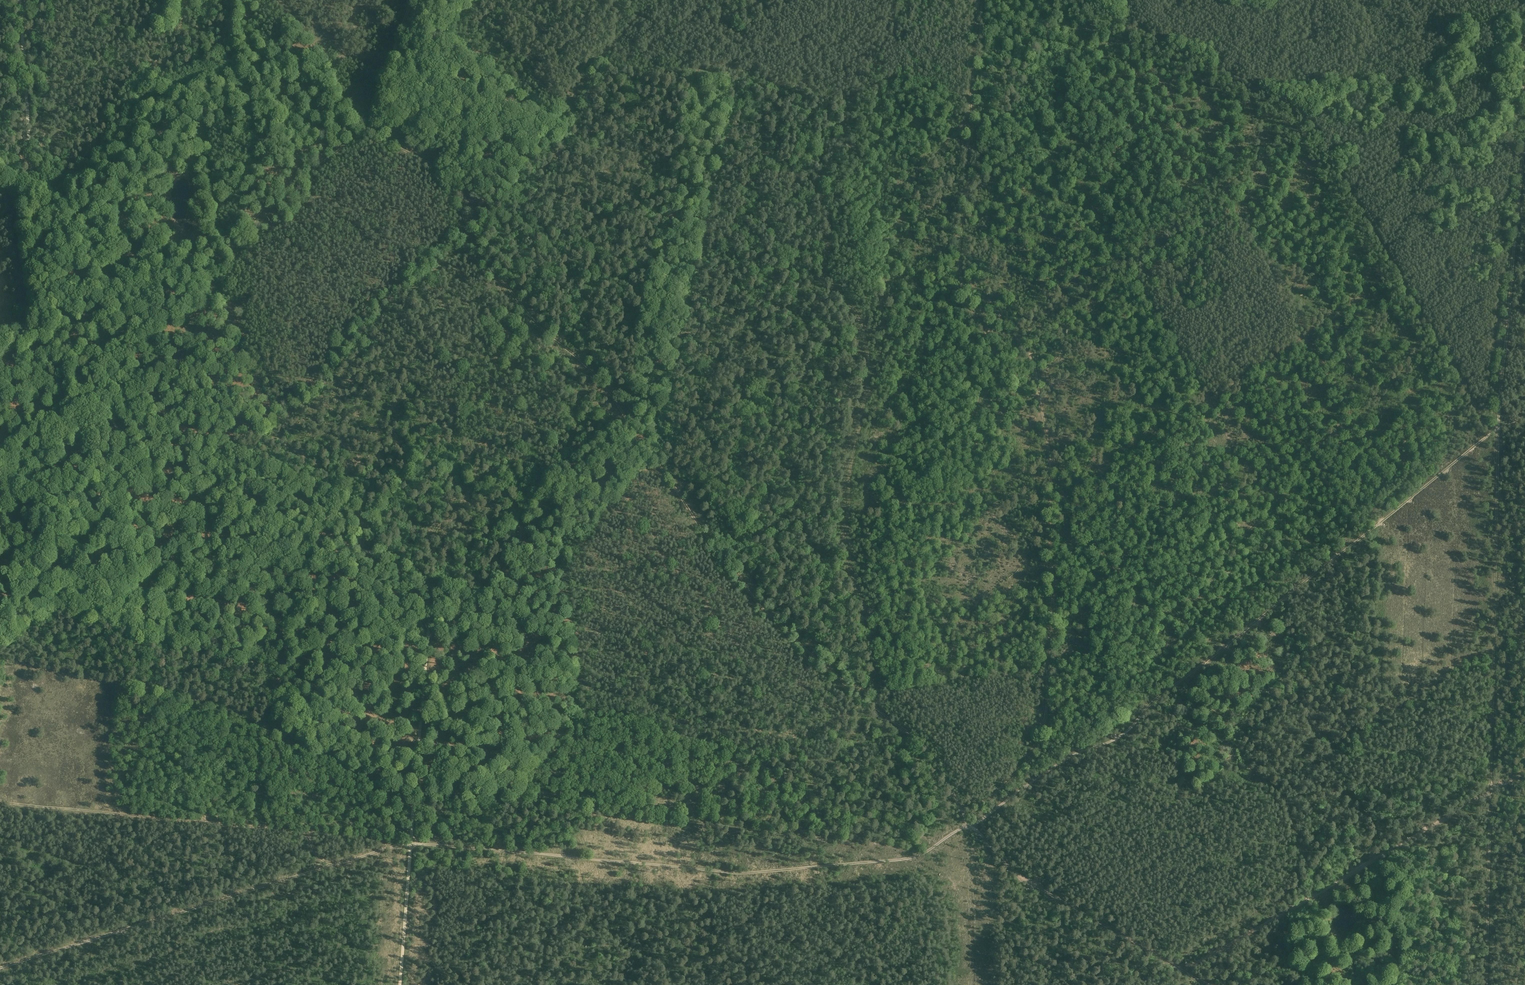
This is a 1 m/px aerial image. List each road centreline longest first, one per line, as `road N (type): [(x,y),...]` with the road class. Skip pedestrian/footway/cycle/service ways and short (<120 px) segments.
road 1 (track): [(399,984),(426,589),(394,561),(275,527),(169,480),(100,401),(38,276),(20,0)]
road 2 (track): [(967,827),(913,860),(739,873),(411,841),(0,968)]
road 3 (track): [(879,712),(753,597),(596,376),(482,258),(445,177),(369,129),(412,0)]
road 4 (track): [(981,0),(960,255),(977,318),(1029,351),(1040,379),(1052,485),(1053,640),(1040,743),(967,827)]
road 5 (track): [(879,712),(848,513),(864,340),(824,271),(825,213),(852,187),(905,183),(972,120)]
road 6 (track): [(1498,427),(1102,746),(1063,761),(967,827)]
road 7 (track): [(1498,427),(1486,984)]
road 8 (track): [(0,327),(108,320),(172,268),(236,235),(369,129)]
road 9 (track): [(1184,971),(1524,771)]
road 10 (track): [(0,804),(298,833),(318,860),(334,865)]
road 11 (track): [(1524,148),(1498,427)]
road 12 (track): [(1184,971),(1024,879),(967,827)]
road 13 (track): [(967,827),(922,743),(879,712)]

